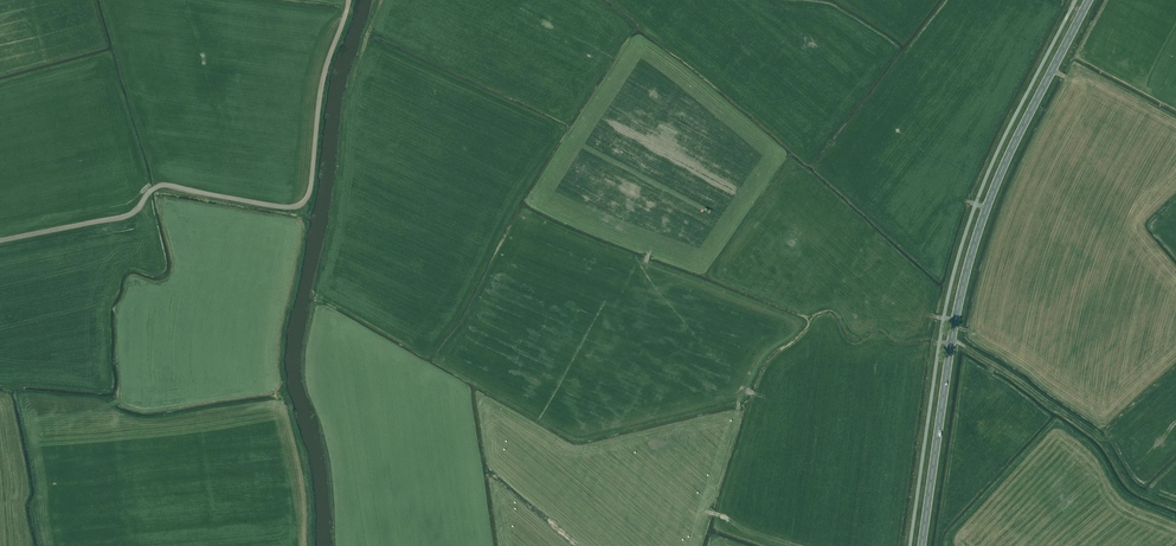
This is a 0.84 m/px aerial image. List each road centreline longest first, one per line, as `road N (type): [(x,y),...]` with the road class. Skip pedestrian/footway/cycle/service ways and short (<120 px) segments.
road 1 (secondary): [(922,545),(973,250),(1014,143),(1089,0)]

